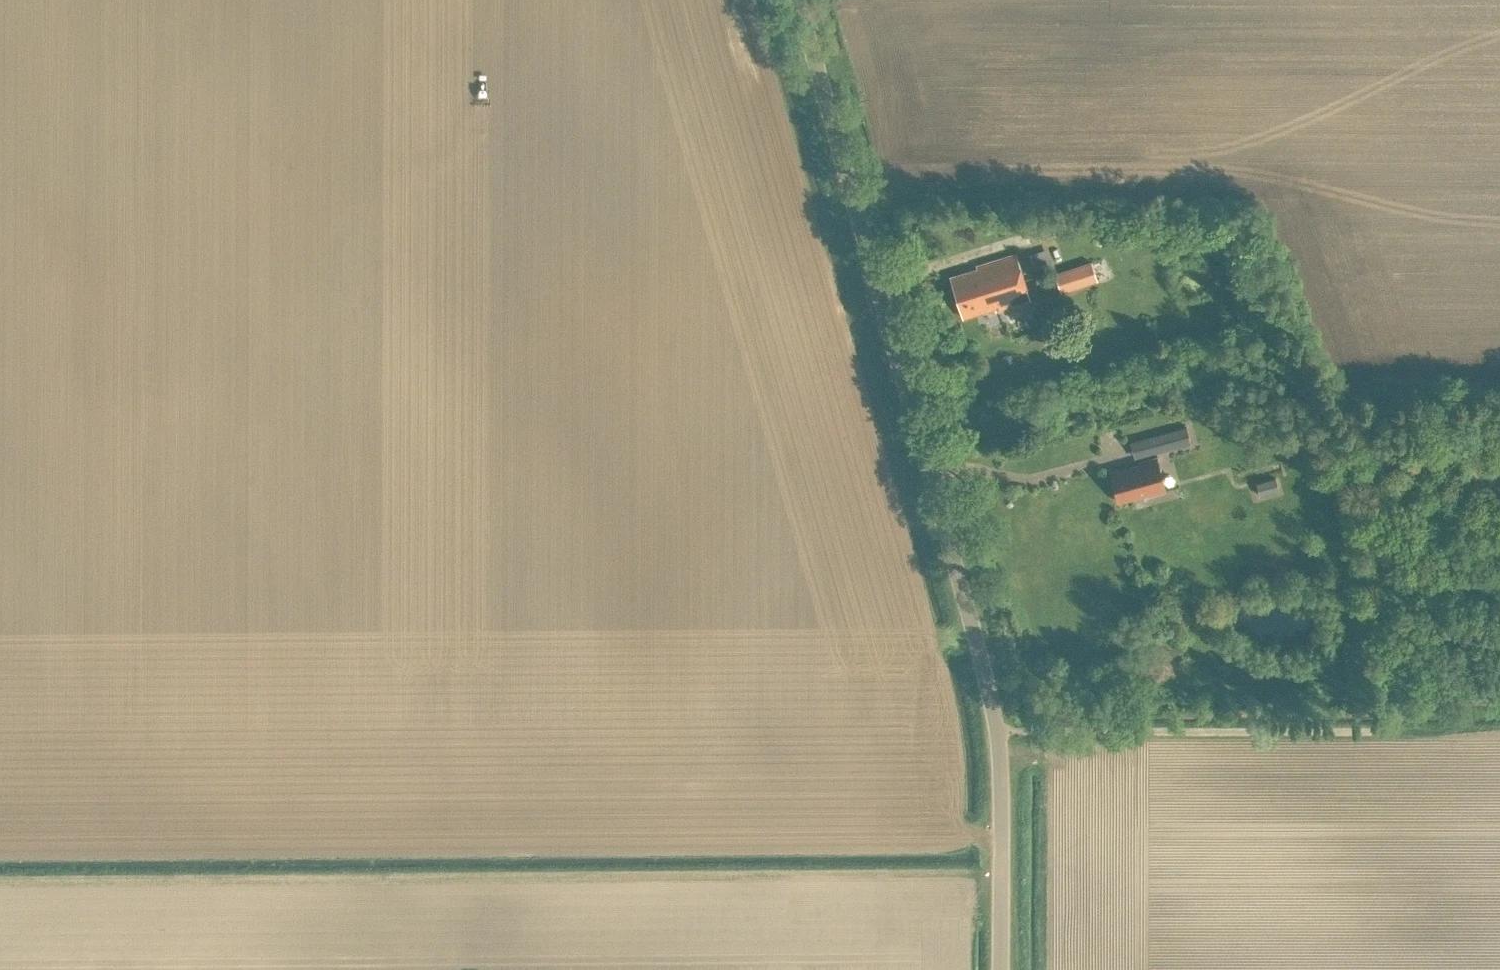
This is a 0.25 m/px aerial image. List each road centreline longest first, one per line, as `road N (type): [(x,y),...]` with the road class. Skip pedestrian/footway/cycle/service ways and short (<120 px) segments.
road 1 (unclassified): [(1001,969),(1001,779),(992,701),(805,0)]

